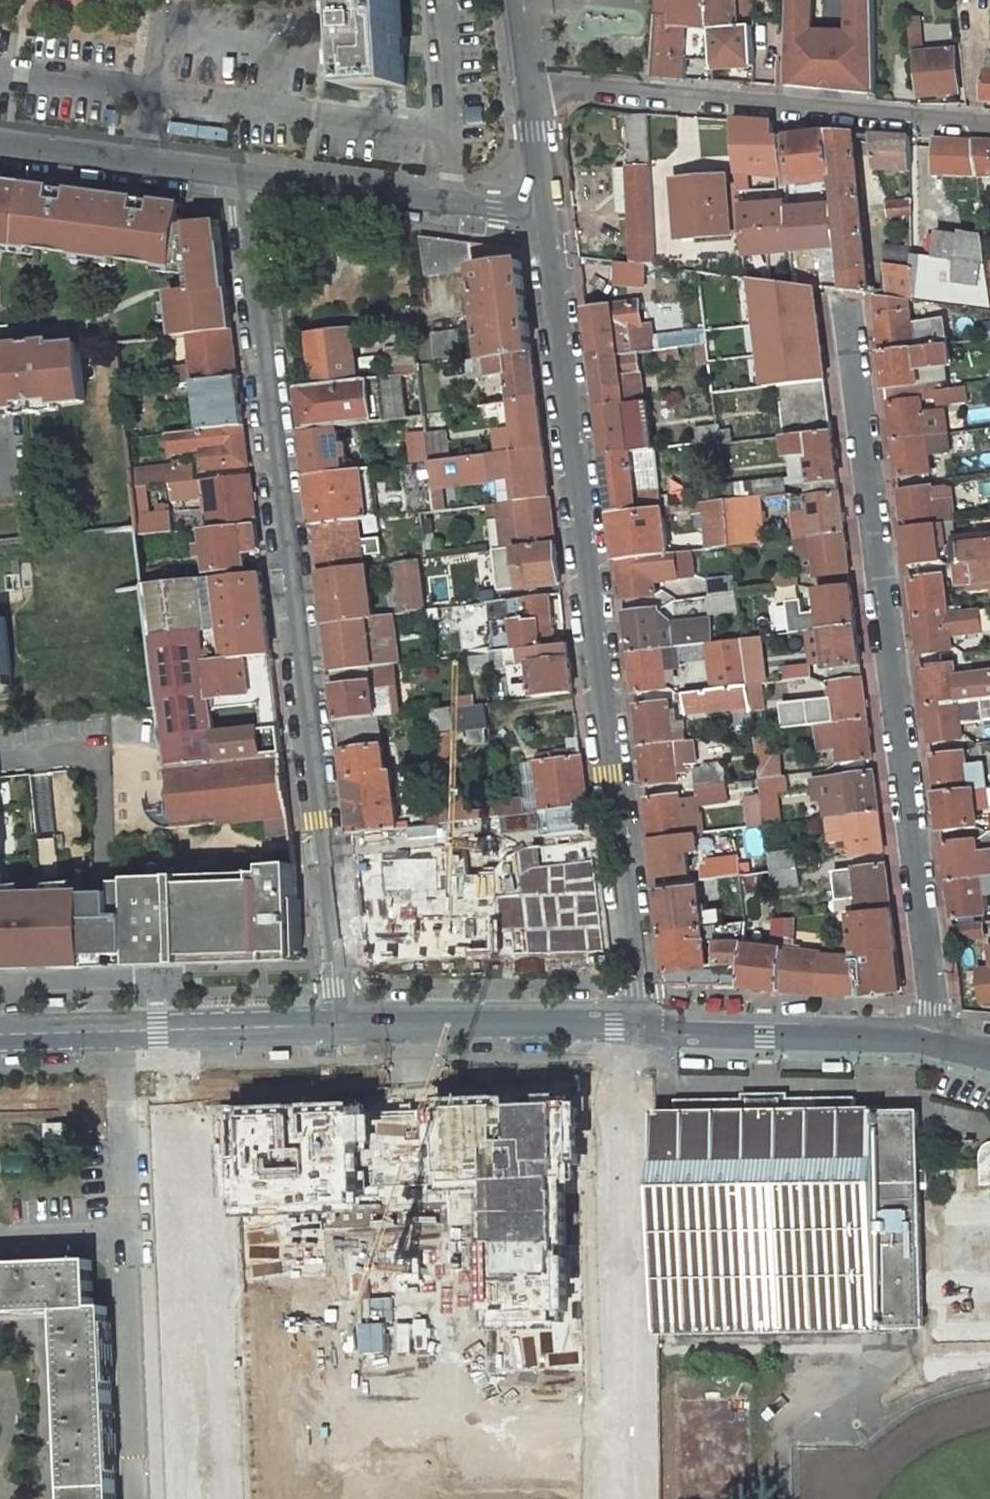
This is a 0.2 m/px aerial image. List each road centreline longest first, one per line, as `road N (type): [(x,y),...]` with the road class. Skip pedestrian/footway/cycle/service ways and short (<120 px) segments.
road 1 (residential): [(350,1026),(247,177)]
road 2 (residential): [(543,214),(645,1022)]
road 3 (residential): [(940,1045),(858,332)]
road 4 (residential): [(989,125),(529,82)]
road 5 (secondary): [(0,1036),(350,1026)]
road 6 (residential): [(247,177),(543,214)]
road 7 (secondary): [(645,1022),(693,1033),(940,1045)]
road 8 (secondary): [(350,1026),(645,1022)]
road 9 (residential): [(0,146),(247,177)]
road 10 (residential): [(529,82),(543,214)]

